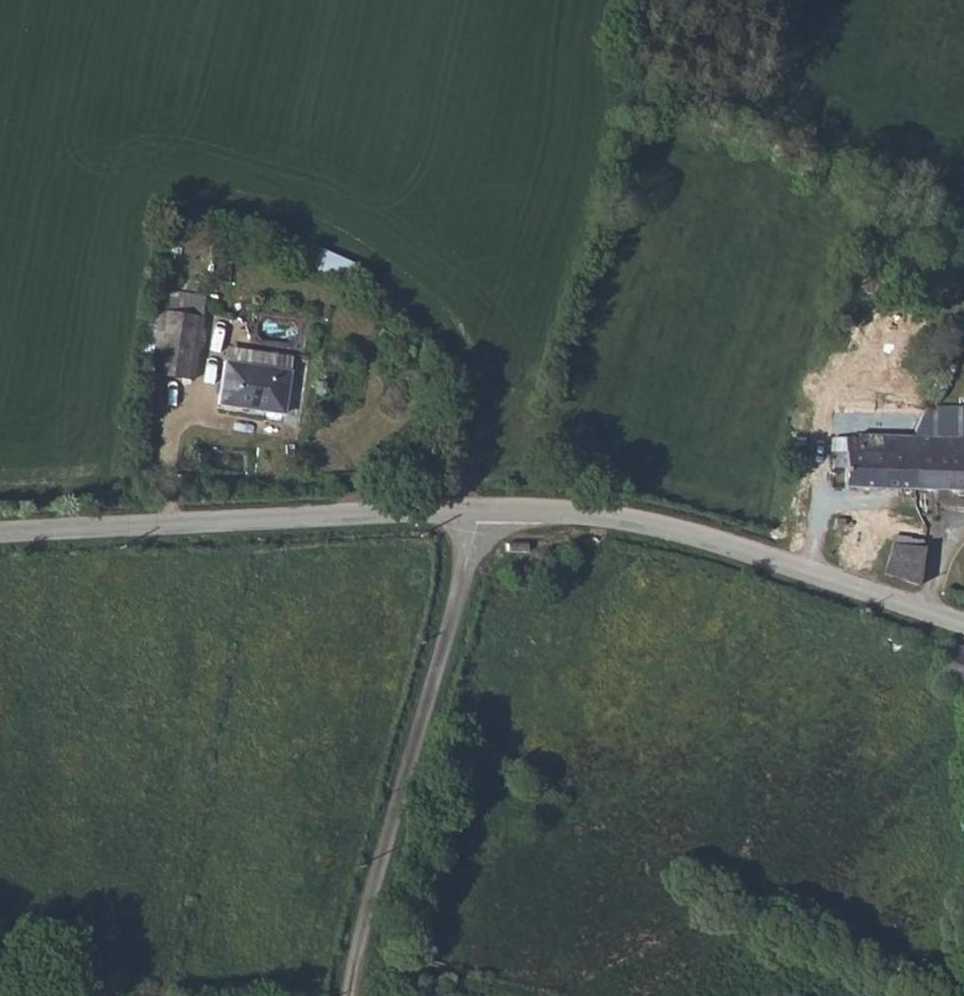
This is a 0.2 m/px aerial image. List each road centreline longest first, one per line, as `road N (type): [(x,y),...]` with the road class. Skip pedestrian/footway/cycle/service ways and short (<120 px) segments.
road 1 (unclassified): [(354,995),(480,510)]
road 2 (unclassified): [(963,624),(675,530),(480,510)]
road 3 (unclassified): [(480,510),(0,532)]
road 4 (track): [(777,127),(963,204)]

